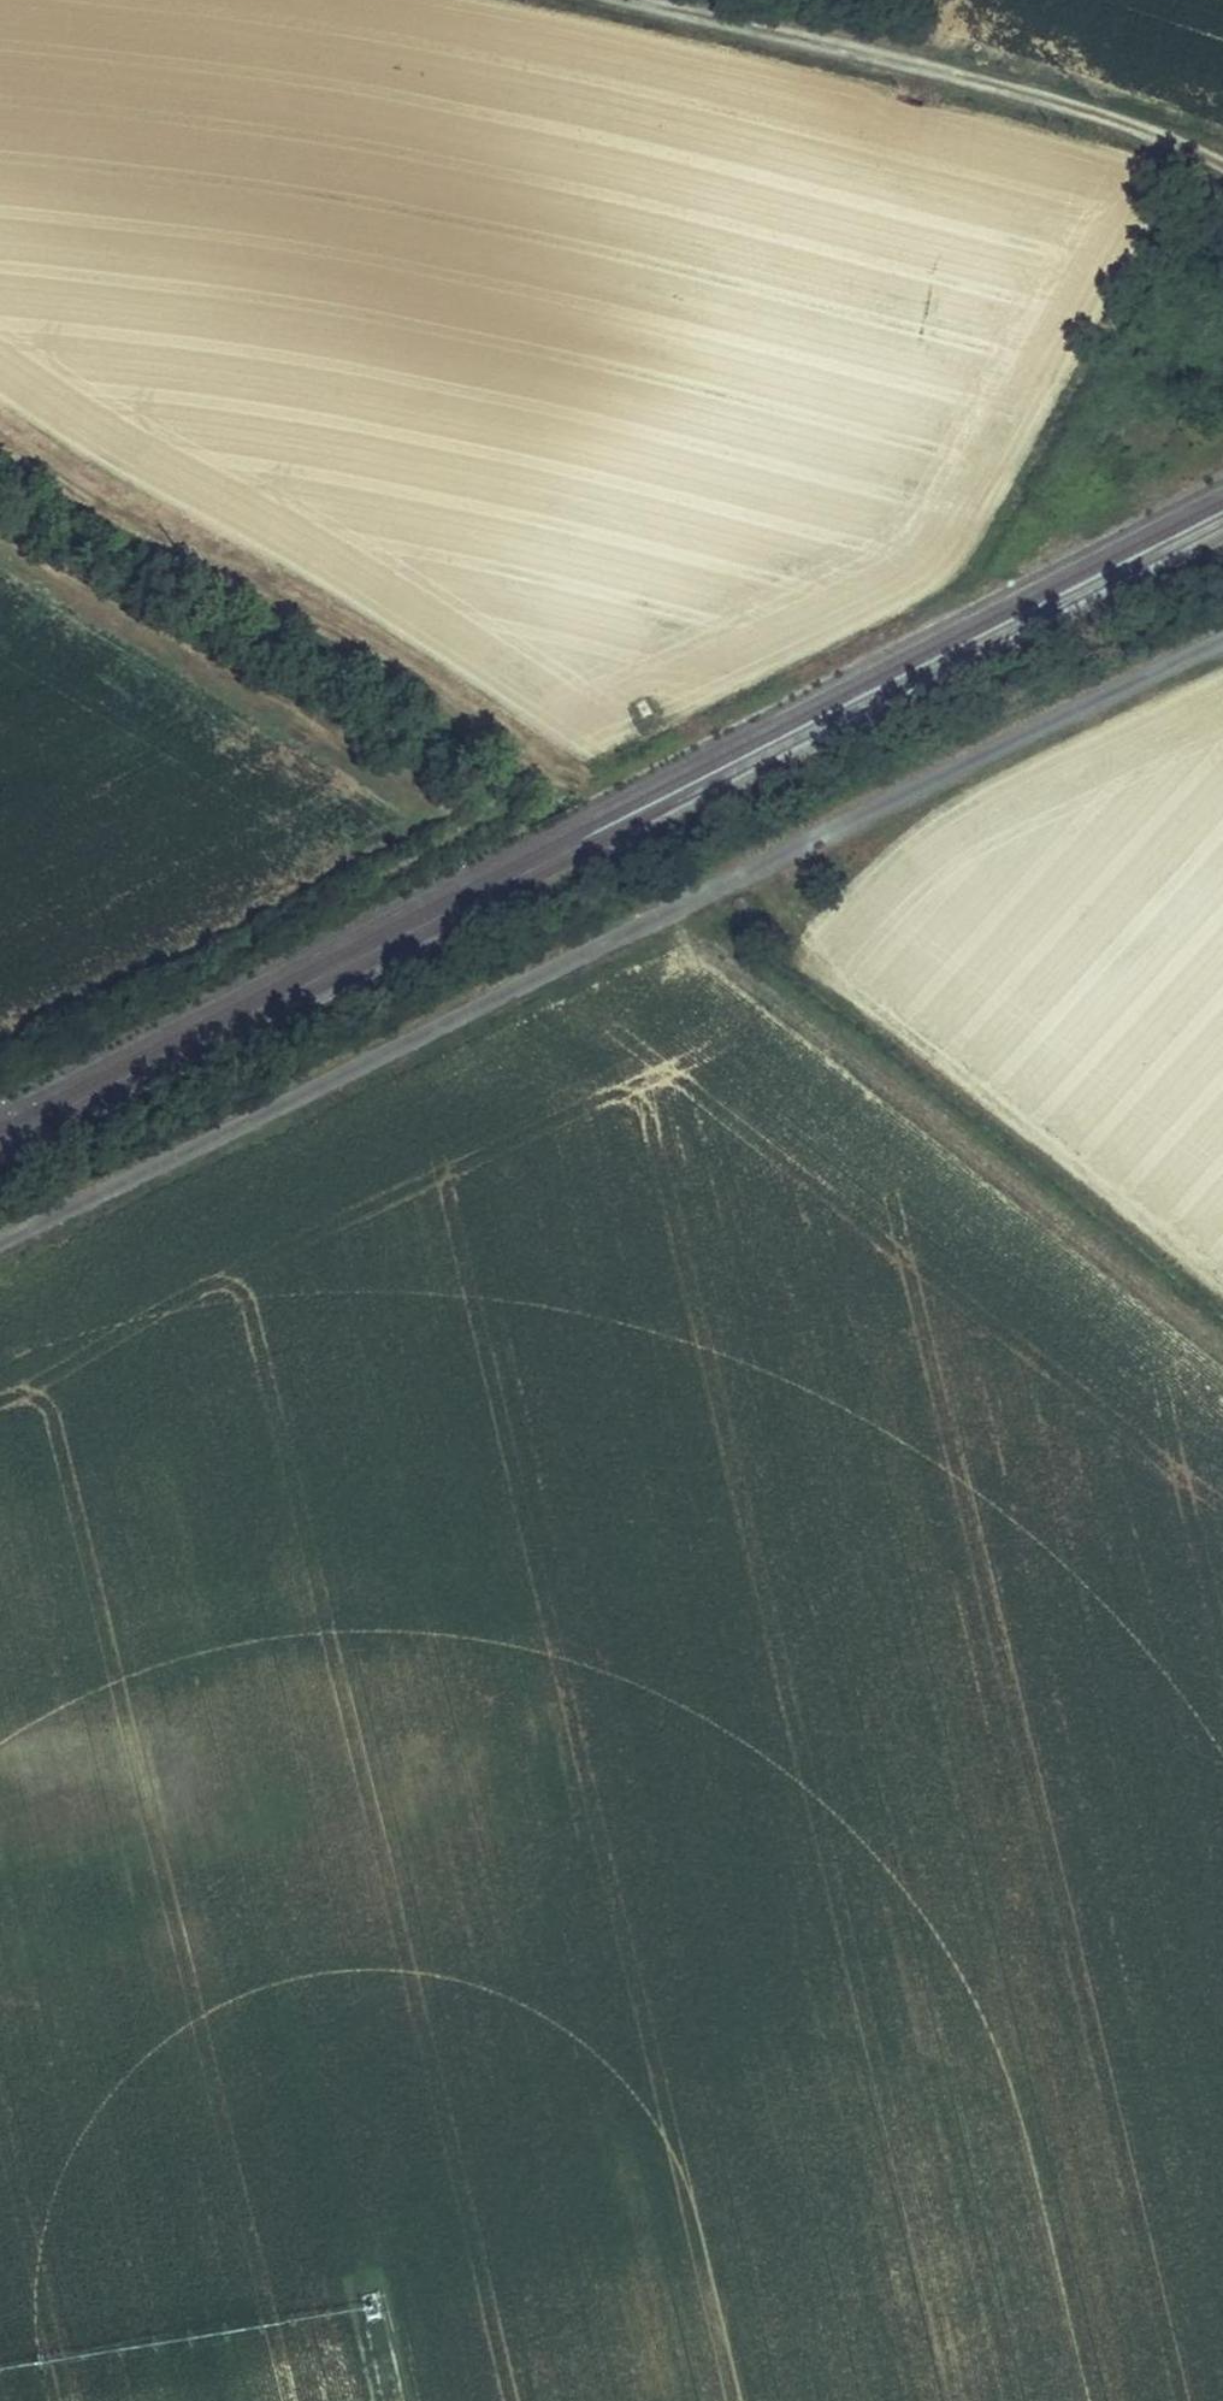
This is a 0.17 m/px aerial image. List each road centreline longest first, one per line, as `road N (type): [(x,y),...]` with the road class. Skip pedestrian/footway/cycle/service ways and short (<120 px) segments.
road 1 (unclassified): [(1222,642),(0,1243)]
road 2 (unclassified): [(637,0),(1045,98),(1222,165)]

